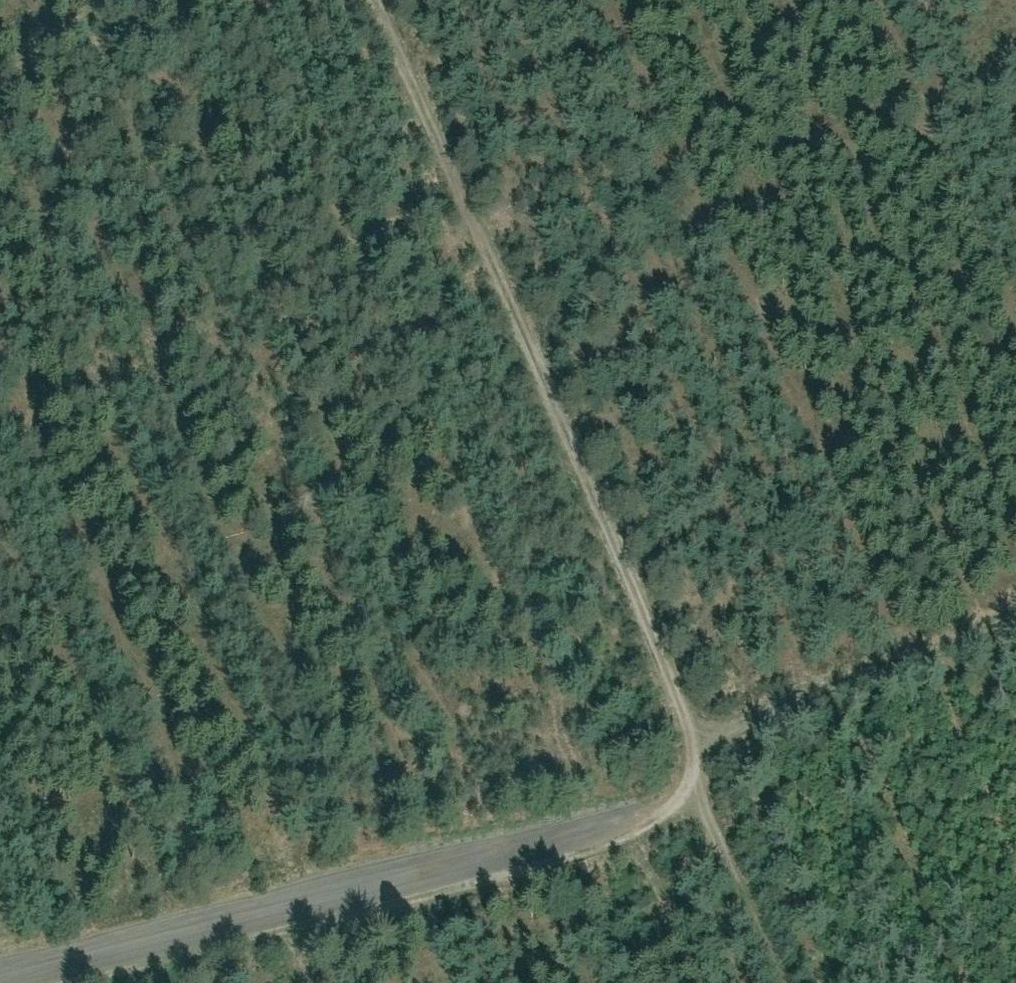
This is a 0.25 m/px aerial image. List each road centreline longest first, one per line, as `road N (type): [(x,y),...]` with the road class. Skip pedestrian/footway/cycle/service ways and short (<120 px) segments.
road 1 (track): [(1015,630),(692,785),(0,968)]
road 2 (track): [(360,0),(781,982)]

